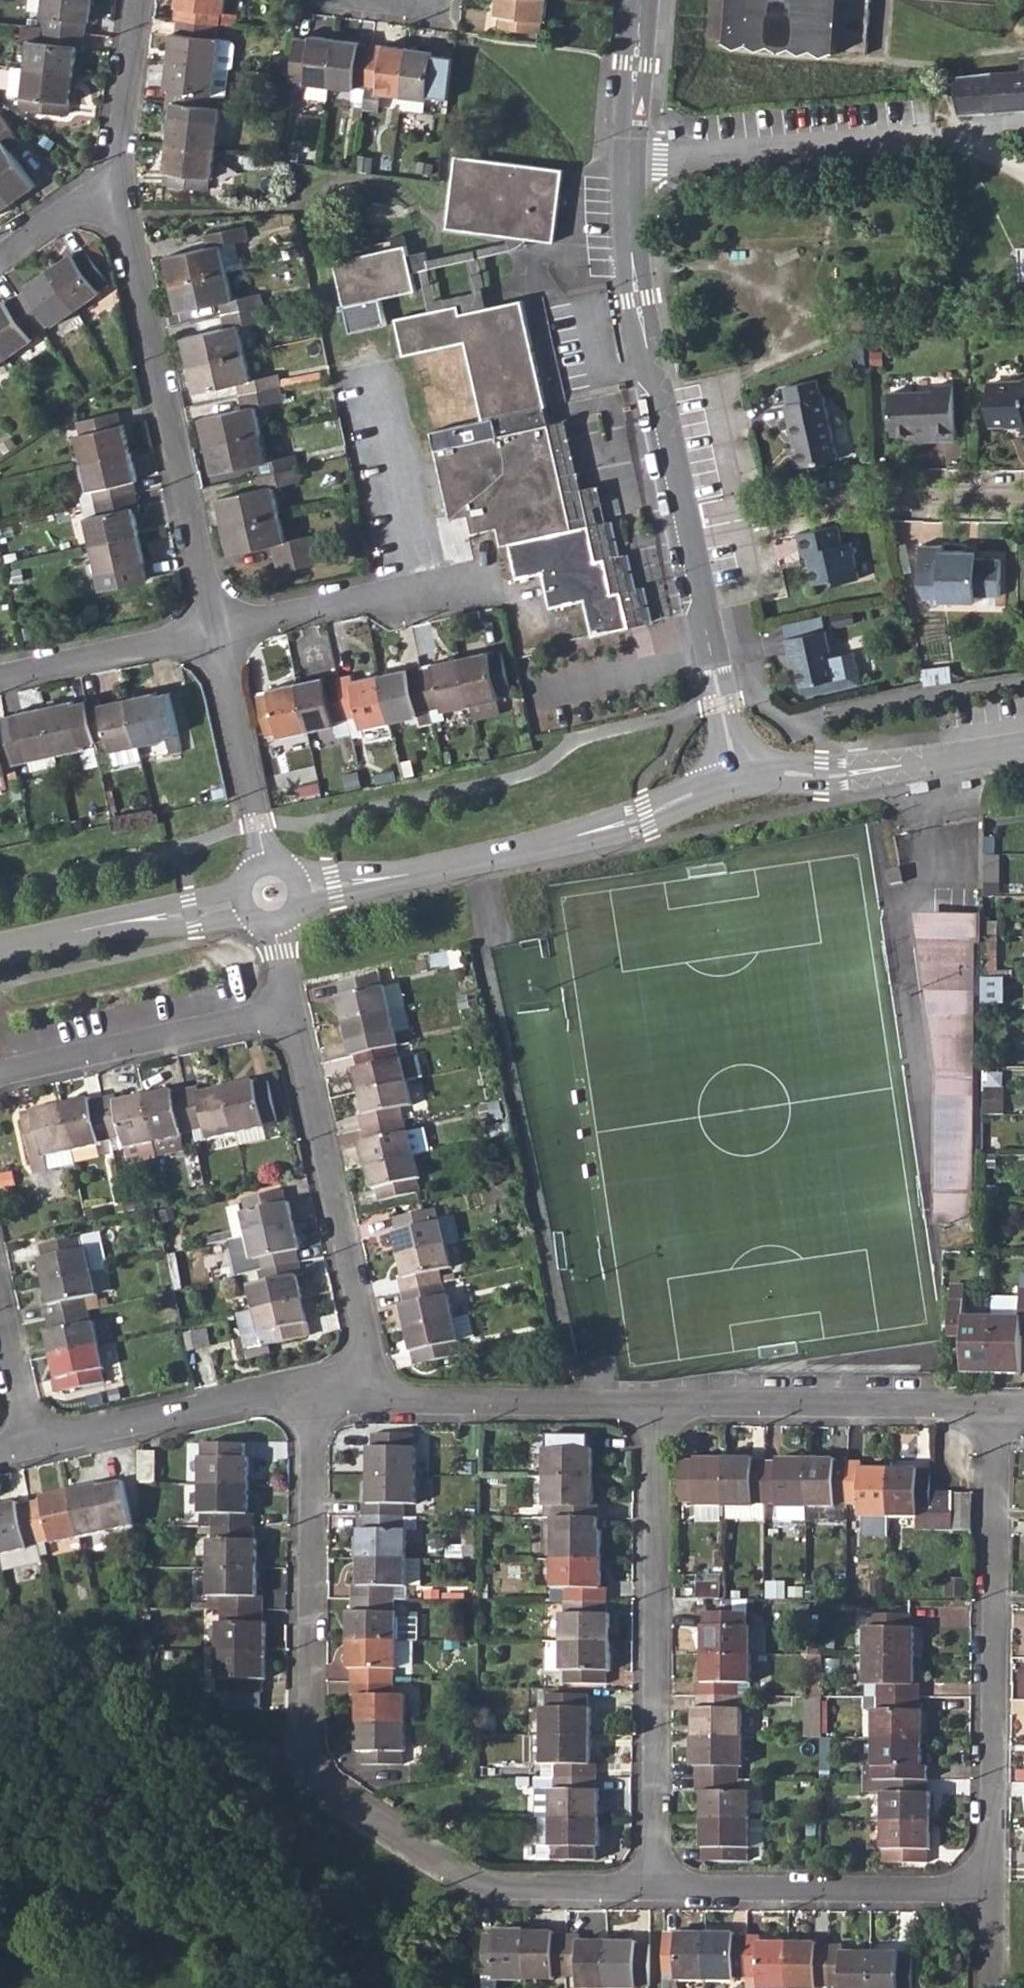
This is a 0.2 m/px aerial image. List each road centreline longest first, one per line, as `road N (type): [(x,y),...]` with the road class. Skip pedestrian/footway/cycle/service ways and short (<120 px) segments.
road 1 (residential): [(335,1397),(315,1450),(307,1741),(315,1772),(490,1887),(653,1888)]
road 2 (residential): [(686,535),(638,300),(628,161),(641,0)]
road 3 (residential): [(999,1409),(992,1896)]
road 4 (residential): [(653,1888),(657,1404)]
road 5 (residential): [(118,189),(214,632)]
road 6 (residential): [(737,784),(575,841),(300,892)]
road 7 (residential): [(294,1013),(365,1338),(335,1397)]
road 8 (residential): [(214,632),(480,582),(539,629)]
road 9 (residential): [(999,1409),(657,1404)]
road 10 (residential): [(1023,505),(863,497),(686,535)]
road 11 (residential): [(653,1888),(992,1896)]
road 12 (residential): [(657,1404),(335,1397)]
road 13 (residential): [(34,1444),(257,1397),(335,1397)]
road 14 (residential): [(294,1013),(0,1077)]
road 15 (residential): [(1023,749),(840,779),(737,784)]
road 16 (residential): [(737,784),(686,535)]
road 17 (residential): [(242,903),(0,954)]
road 18 (residential): [(214,632),(263,863)]
road 19 (residential): [(0,680),(214,632)]
road 20 (residential): [(139,0),(118,189)]
road 21 (residential): [(0,1302),(34,1444)]
road 22 (residential): [(0,265),(118,189)]

